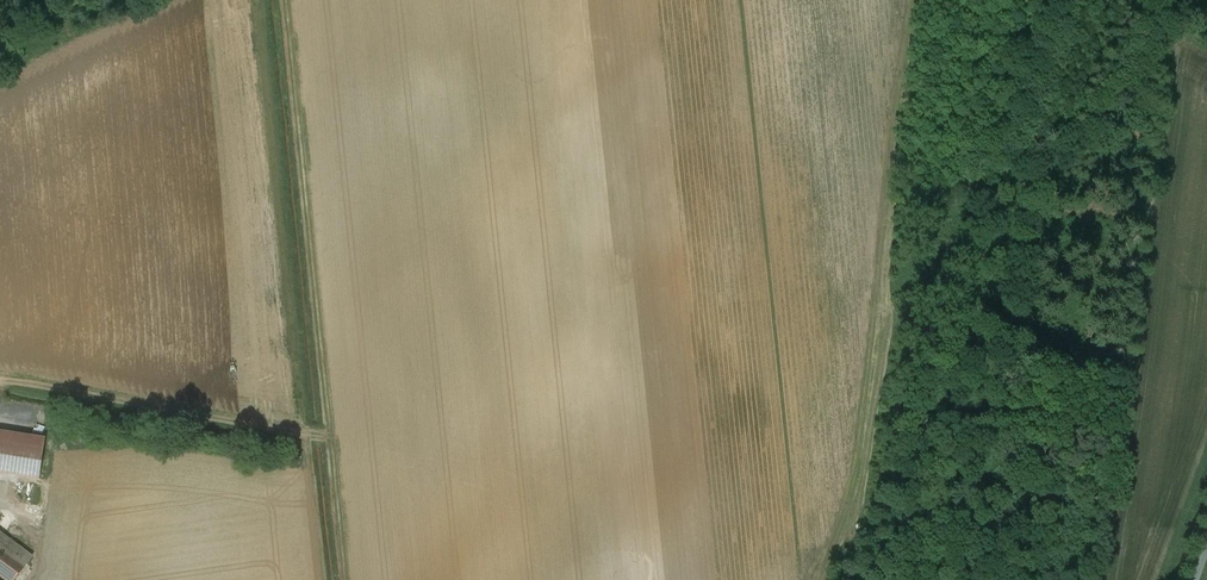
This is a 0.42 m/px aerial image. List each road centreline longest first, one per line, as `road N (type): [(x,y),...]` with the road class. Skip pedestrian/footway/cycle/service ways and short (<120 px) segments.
road 1 (track): [(1045,0),(855,579)]
road 2 (track): [(0,380),(309,429)]

